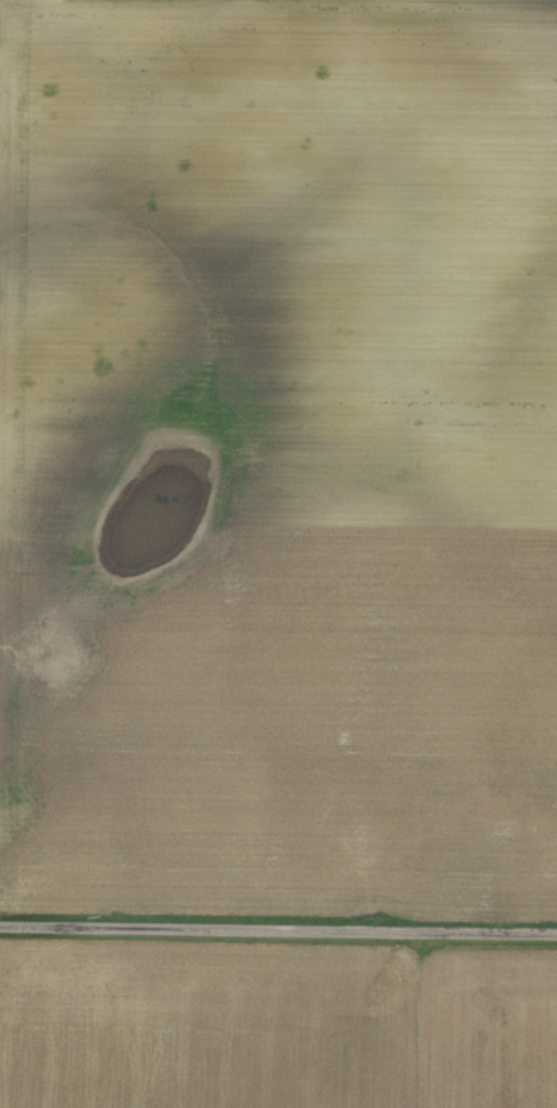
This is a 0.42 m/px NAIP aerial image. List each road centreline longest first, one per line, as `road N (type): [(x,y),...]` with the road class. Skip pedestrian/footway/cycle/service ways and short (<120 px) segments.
road 1 (residential): [(556,937),(0,929)]

